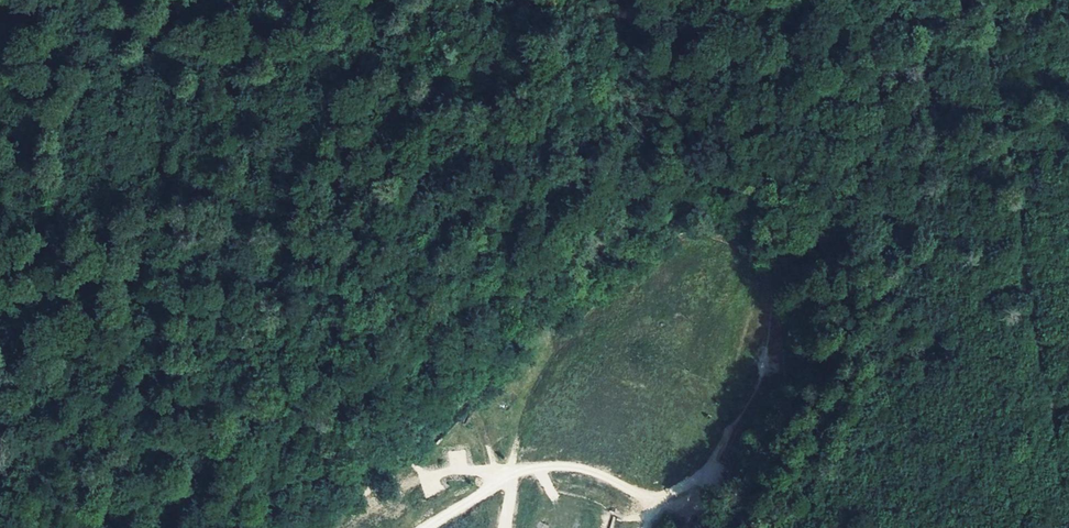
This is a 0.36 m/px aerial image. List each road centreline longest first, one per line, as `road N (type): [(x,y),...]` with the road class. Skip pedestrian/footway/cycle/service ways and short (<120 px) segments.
road 1 (track): [(428,527),(515,471),(536,363),(746,417)]
road 2 (track): [(748,245),(771,319),(774,384),(650,527)]
road 3 (track): [(515,471),(421,474),(338,526)]
road 4 (track): [(515,471),(590,465),(655,518)]

